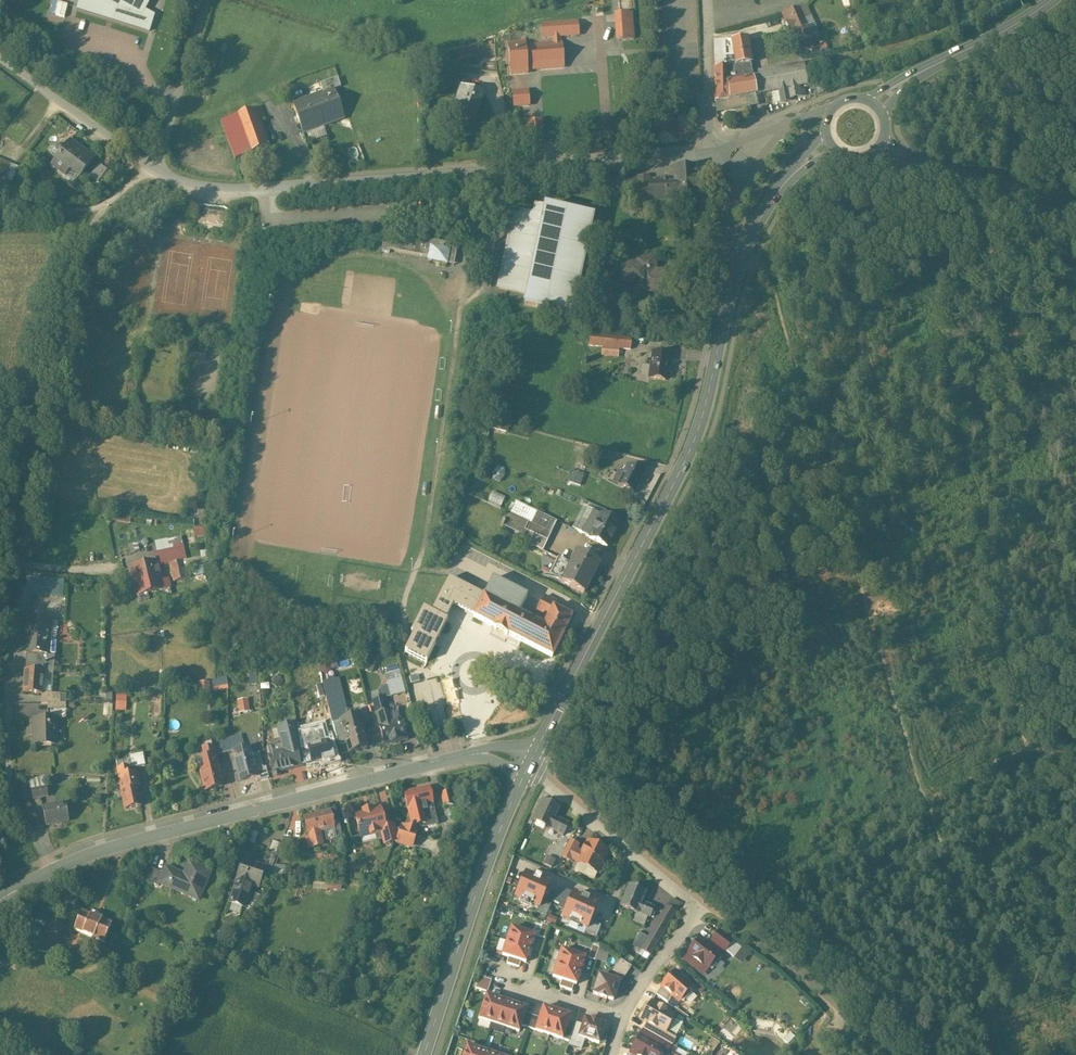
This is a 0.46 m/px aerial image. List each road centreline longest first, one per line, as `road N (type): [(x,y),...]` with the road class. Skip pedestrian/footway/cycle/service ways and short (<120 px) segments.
road 1 (secondary): [(528,767),(698,430),(747,245)]
road 2 (residential): [(156,169),(201,186),(266,189),(711,154)]
road 3 (unclassified): [(0,903),(105,850),(462,757),(489,753),(528,767)]
road 4 (secondary): [(425,1054),(528,767)]
road 5 (residential): [(702,902),(528,767)]
road 6 (secondary): [(879,146),(929,176),(1075,219)]
road 7 (secondary): [(873,106),(1052,0)]
road 8 (unclassified): [(0,57),(156,169)]
road 9 (residential): [(156,169),(207,0)]
road 10 (residential): [(702,902),(621,1017)]
road 11 (secondary): [(747,245),(785,183),(831,144)]
road 12 (residential): [(833,110),(711,154)]

